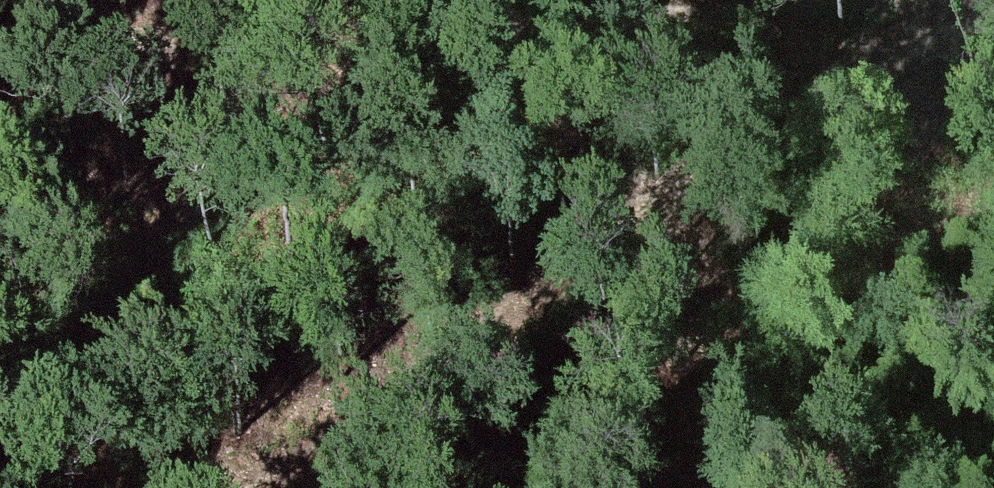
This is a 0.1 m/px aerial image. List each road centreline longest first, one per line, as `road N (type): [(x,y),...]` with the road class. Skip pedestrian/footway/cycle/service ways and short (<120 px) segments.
road 1 (track): [(939,0),(0,73)]
road 2 (track): [(989,0),(797,108),(274,487)]

